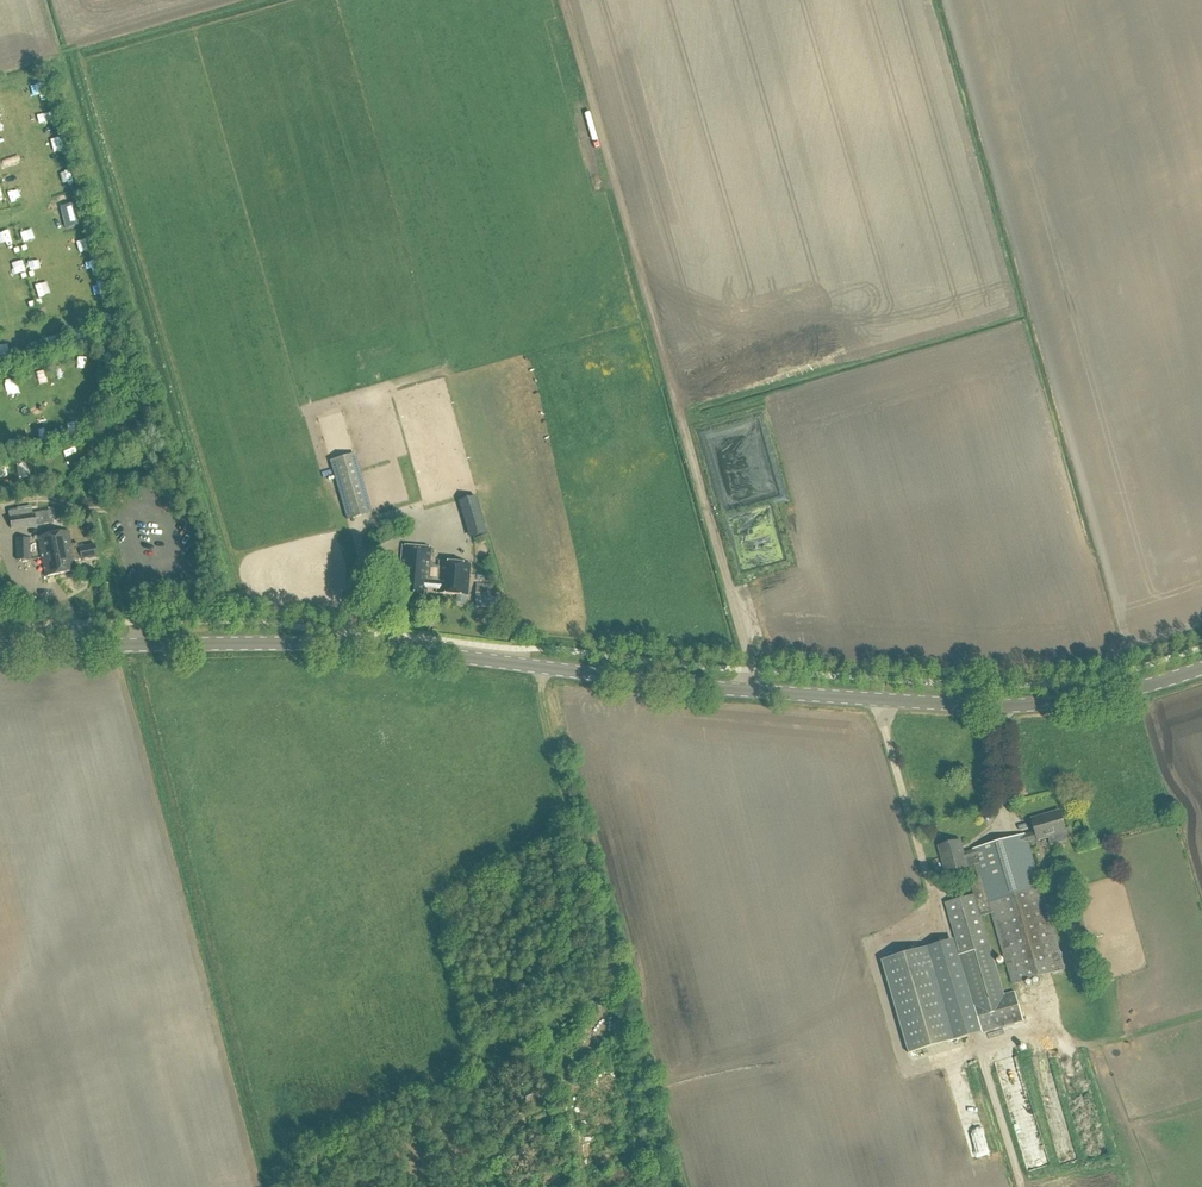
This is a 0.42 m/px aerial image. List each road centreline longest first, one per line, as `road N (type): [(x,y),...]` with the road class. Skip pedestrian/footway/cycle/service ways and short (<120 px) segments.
road 1 (primary): [(0,648),(353,646),(749,691),(1004,708),(1068,703),(1201,669)]
road 2 (track): [(1023,1186),(882,701)]
road 3 (track): [(538,650),(543,708),(604,928),(610,986)]

